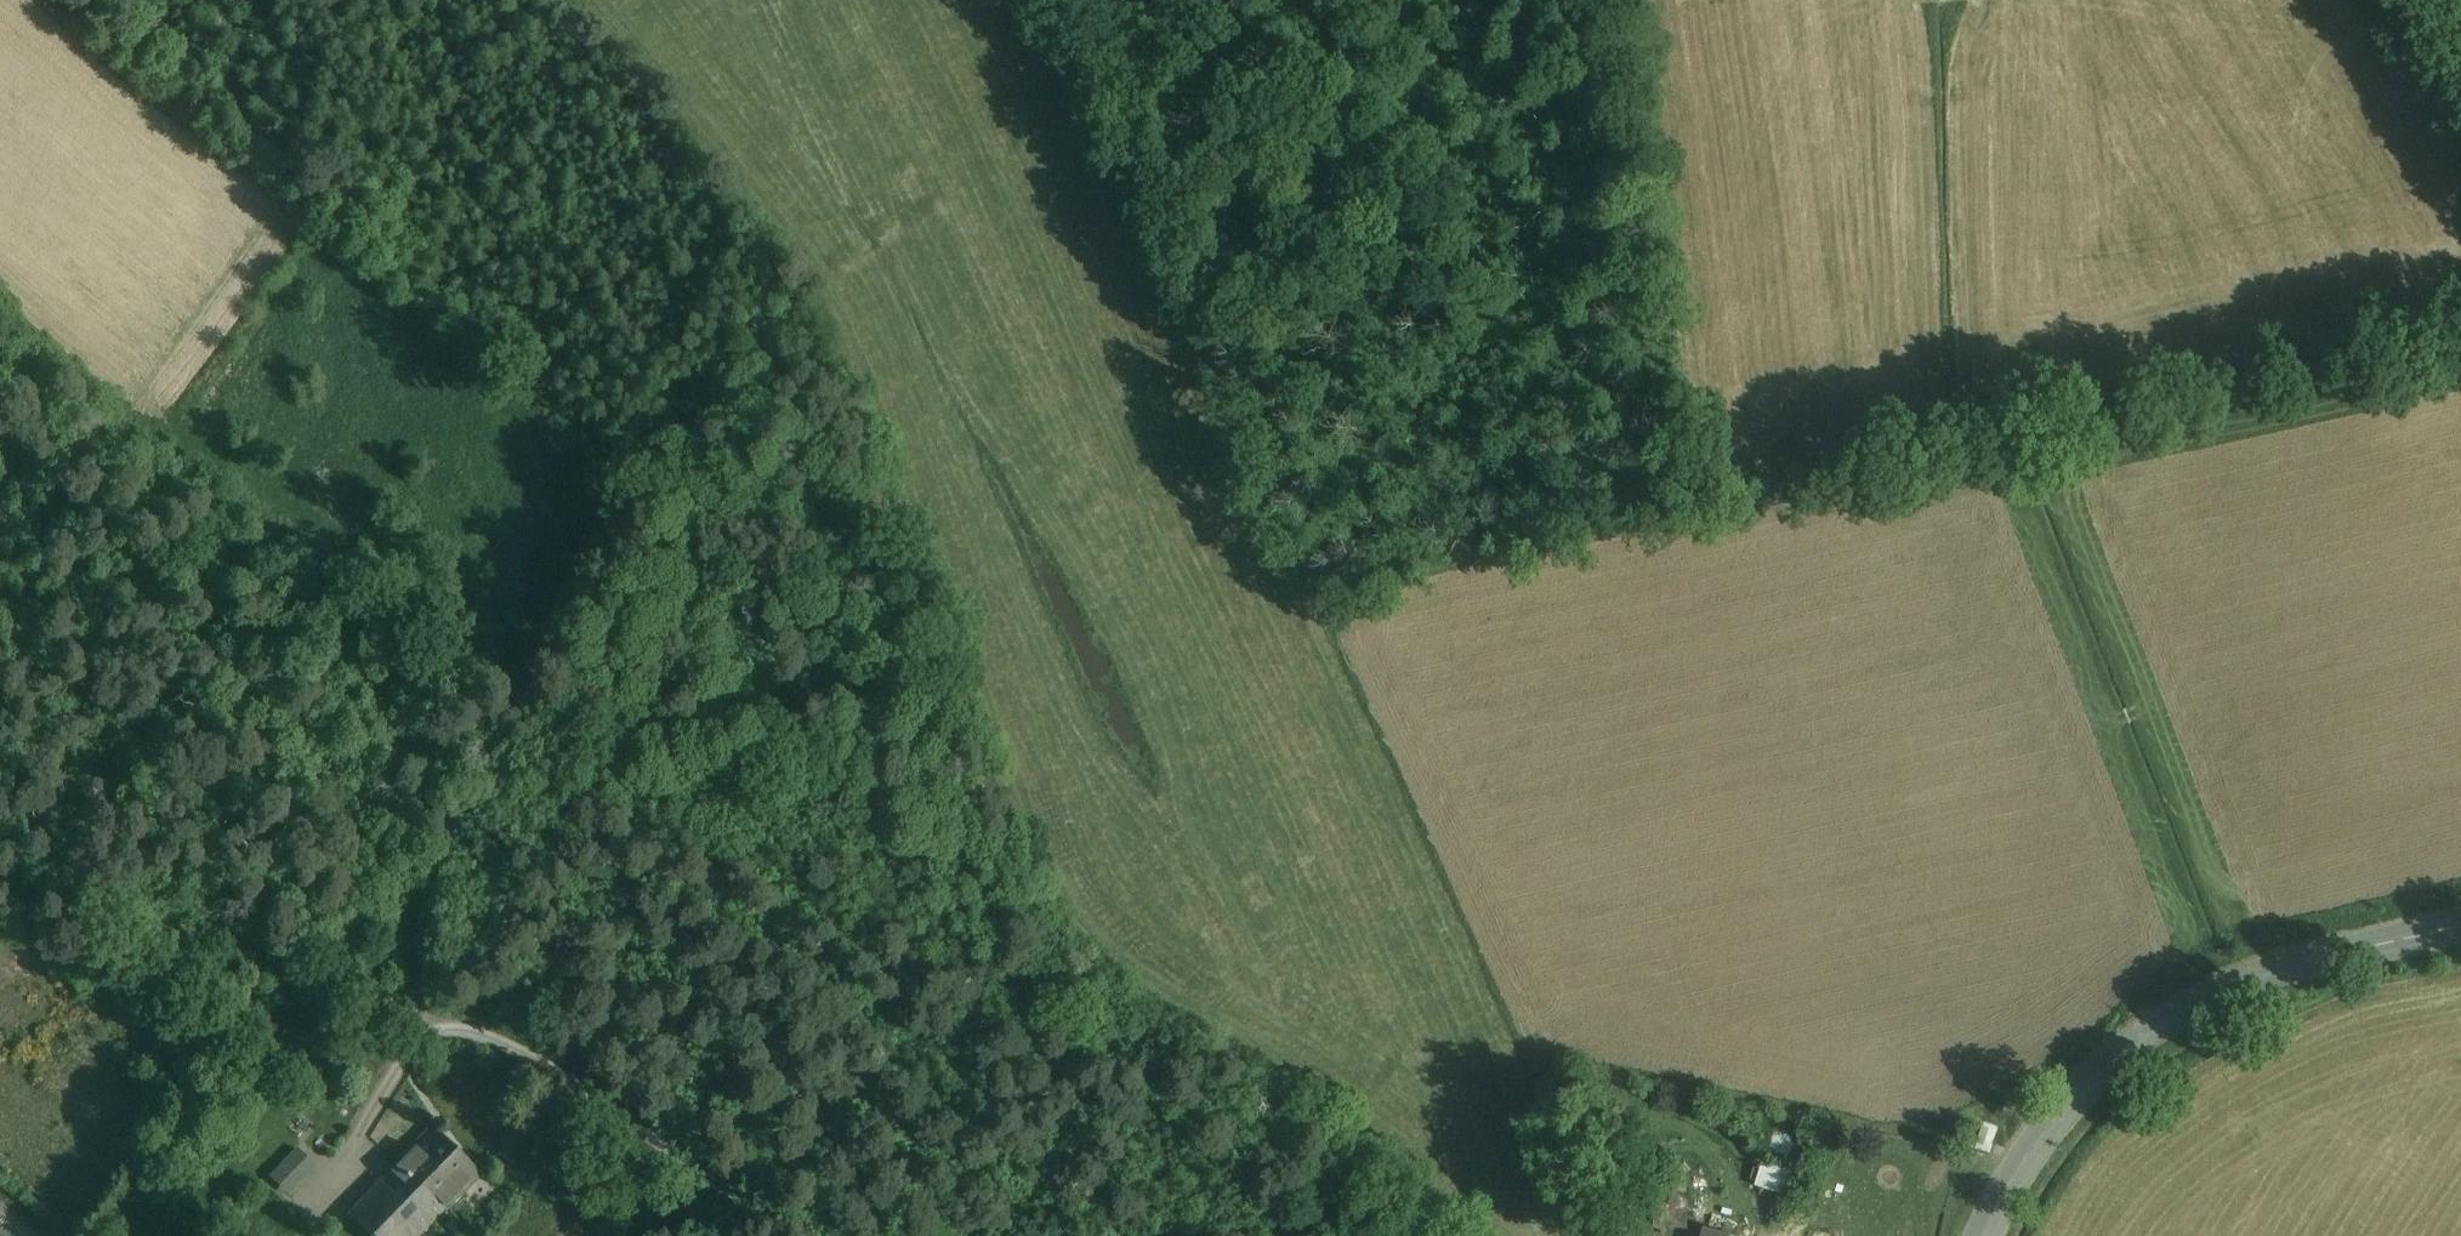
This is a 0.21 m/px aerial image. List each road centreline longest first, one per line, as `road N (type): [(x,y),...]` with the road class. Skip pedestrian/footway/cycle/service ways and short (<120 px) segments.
road 1 (unclassified): [(2460,929),(2232,986),(2151,1032),(2081,1091),(1983,1235)]
road 2 (unclassified): [(432,1013),(600,1095),(806,1235)]
road 3 (track): [(447,792),(416,963),(432,1013)]
road 4 (unclassified): [(1232,1235),(1311,1227),(1394,1235)]

